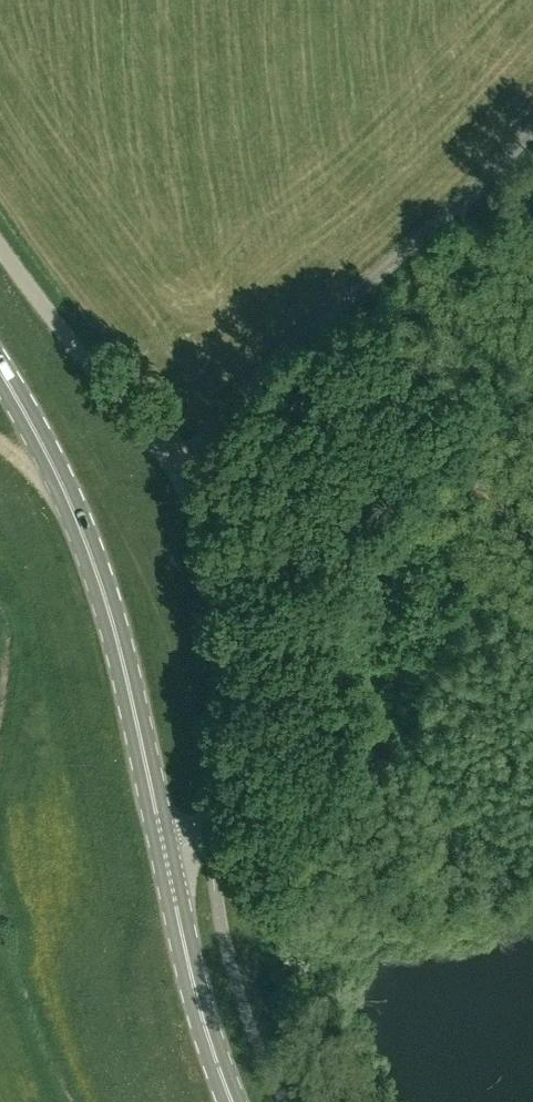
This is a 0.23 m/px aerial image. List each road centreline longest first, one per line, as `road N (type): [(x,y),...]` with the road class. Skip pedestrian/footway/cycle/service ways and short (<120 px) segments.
road 1 (unclassified): [(167,867),(210,826),(217,780),(217,618),(207,554),(177,473),(0,247)]
road 2 (primary): [(167,867),(114,634),(73,511)]
road 3 (primary): [(230,1101),(208,1047),(167,867)]
road 4 (primary): [(73,511),(0,371)]

